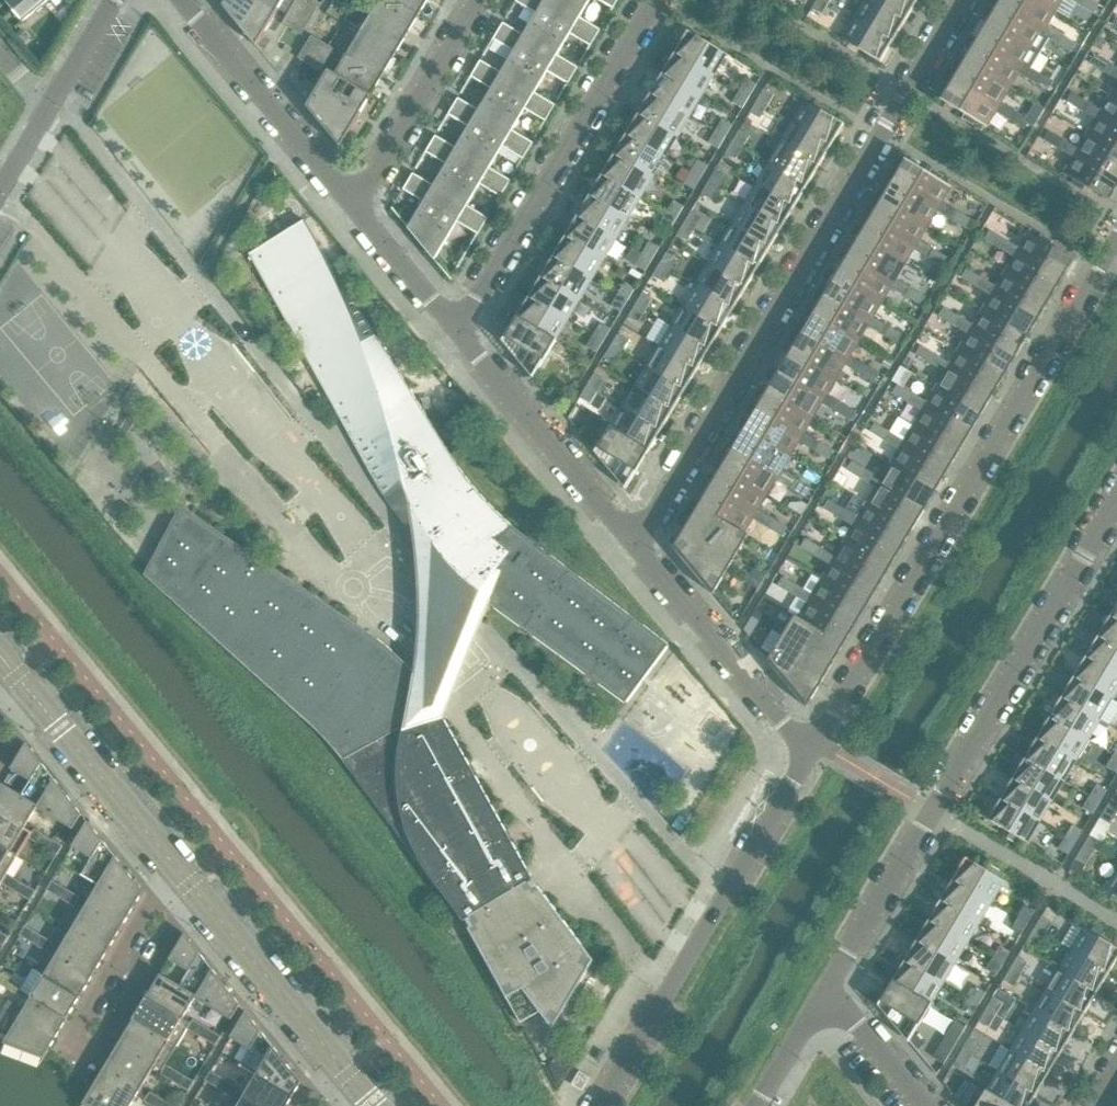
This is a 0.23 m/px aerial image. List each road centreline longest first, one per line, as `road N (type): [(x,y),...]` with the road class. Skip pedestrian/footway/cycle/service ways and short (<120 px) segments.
road 1 (residential): [(637,549),(961,0)]
road 2 (residential): [(814,747),(1116,242)]
road 3 (residential): [(826,988),(1116,503)]
road 4 (residential): [(600,1105),(814,747)]
road 5 (residential): [(458,332),(656,0)]
road 6 (residential): [(190,883),(151,901),(79,1024),(82,1045),(104,1042),(175,921)]
road 7 (residential): [(458,332),(637,549)]
road 8 (residential): [(17,675),(190,883)]
road 9 (residential): [(183,0),(356,208)]
road 10 (residential): [(637,549),(814,747)]
road 11 (residential): [(190,883),(349,1073)]
road 12 (residential): [(356,208),(480,0)]
road 13 (residential): [(356,208),(458,332)]
road 14 (residential): [(928,1105),(826,988)]
road 15 (residential): [(756,1105),(826,988)]
road 16 (residential): [(48,108),(111,0)]

